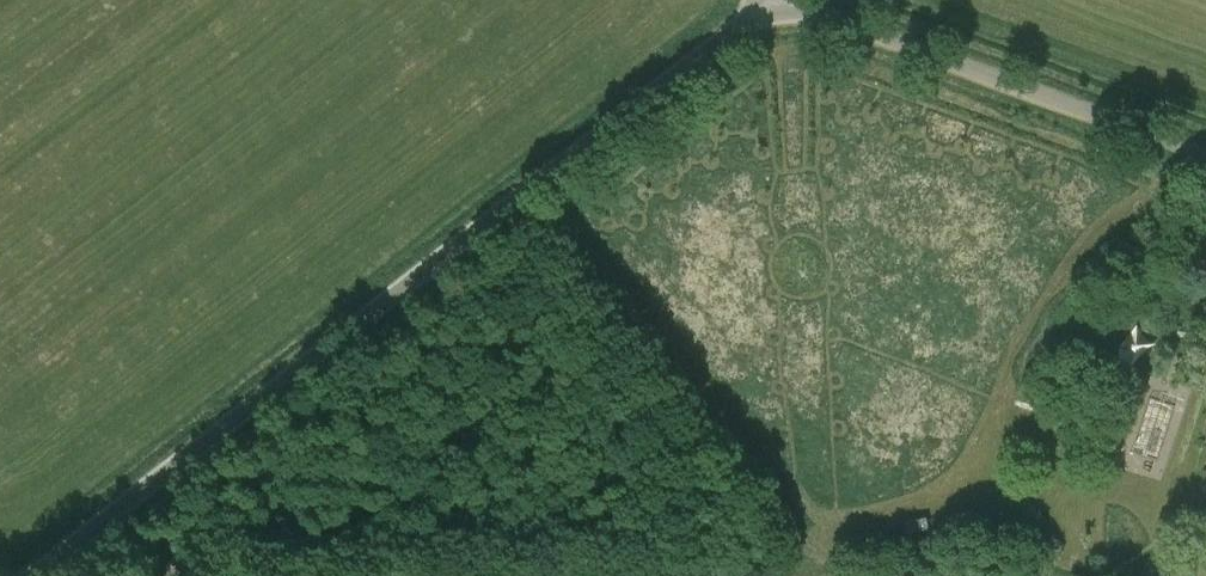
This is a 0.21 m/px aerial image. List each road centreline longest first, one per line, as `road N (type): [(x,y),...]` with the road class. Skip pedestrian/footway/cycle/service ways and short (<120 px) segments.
road 1 (unclassified): [(28,575),(771,0)]
road 2 (unclassified): [(1205,153),(790,0)]
road 3 (track): [(502,208),(755,564)]
road 4 (track): [(755,564),(497,575)]

